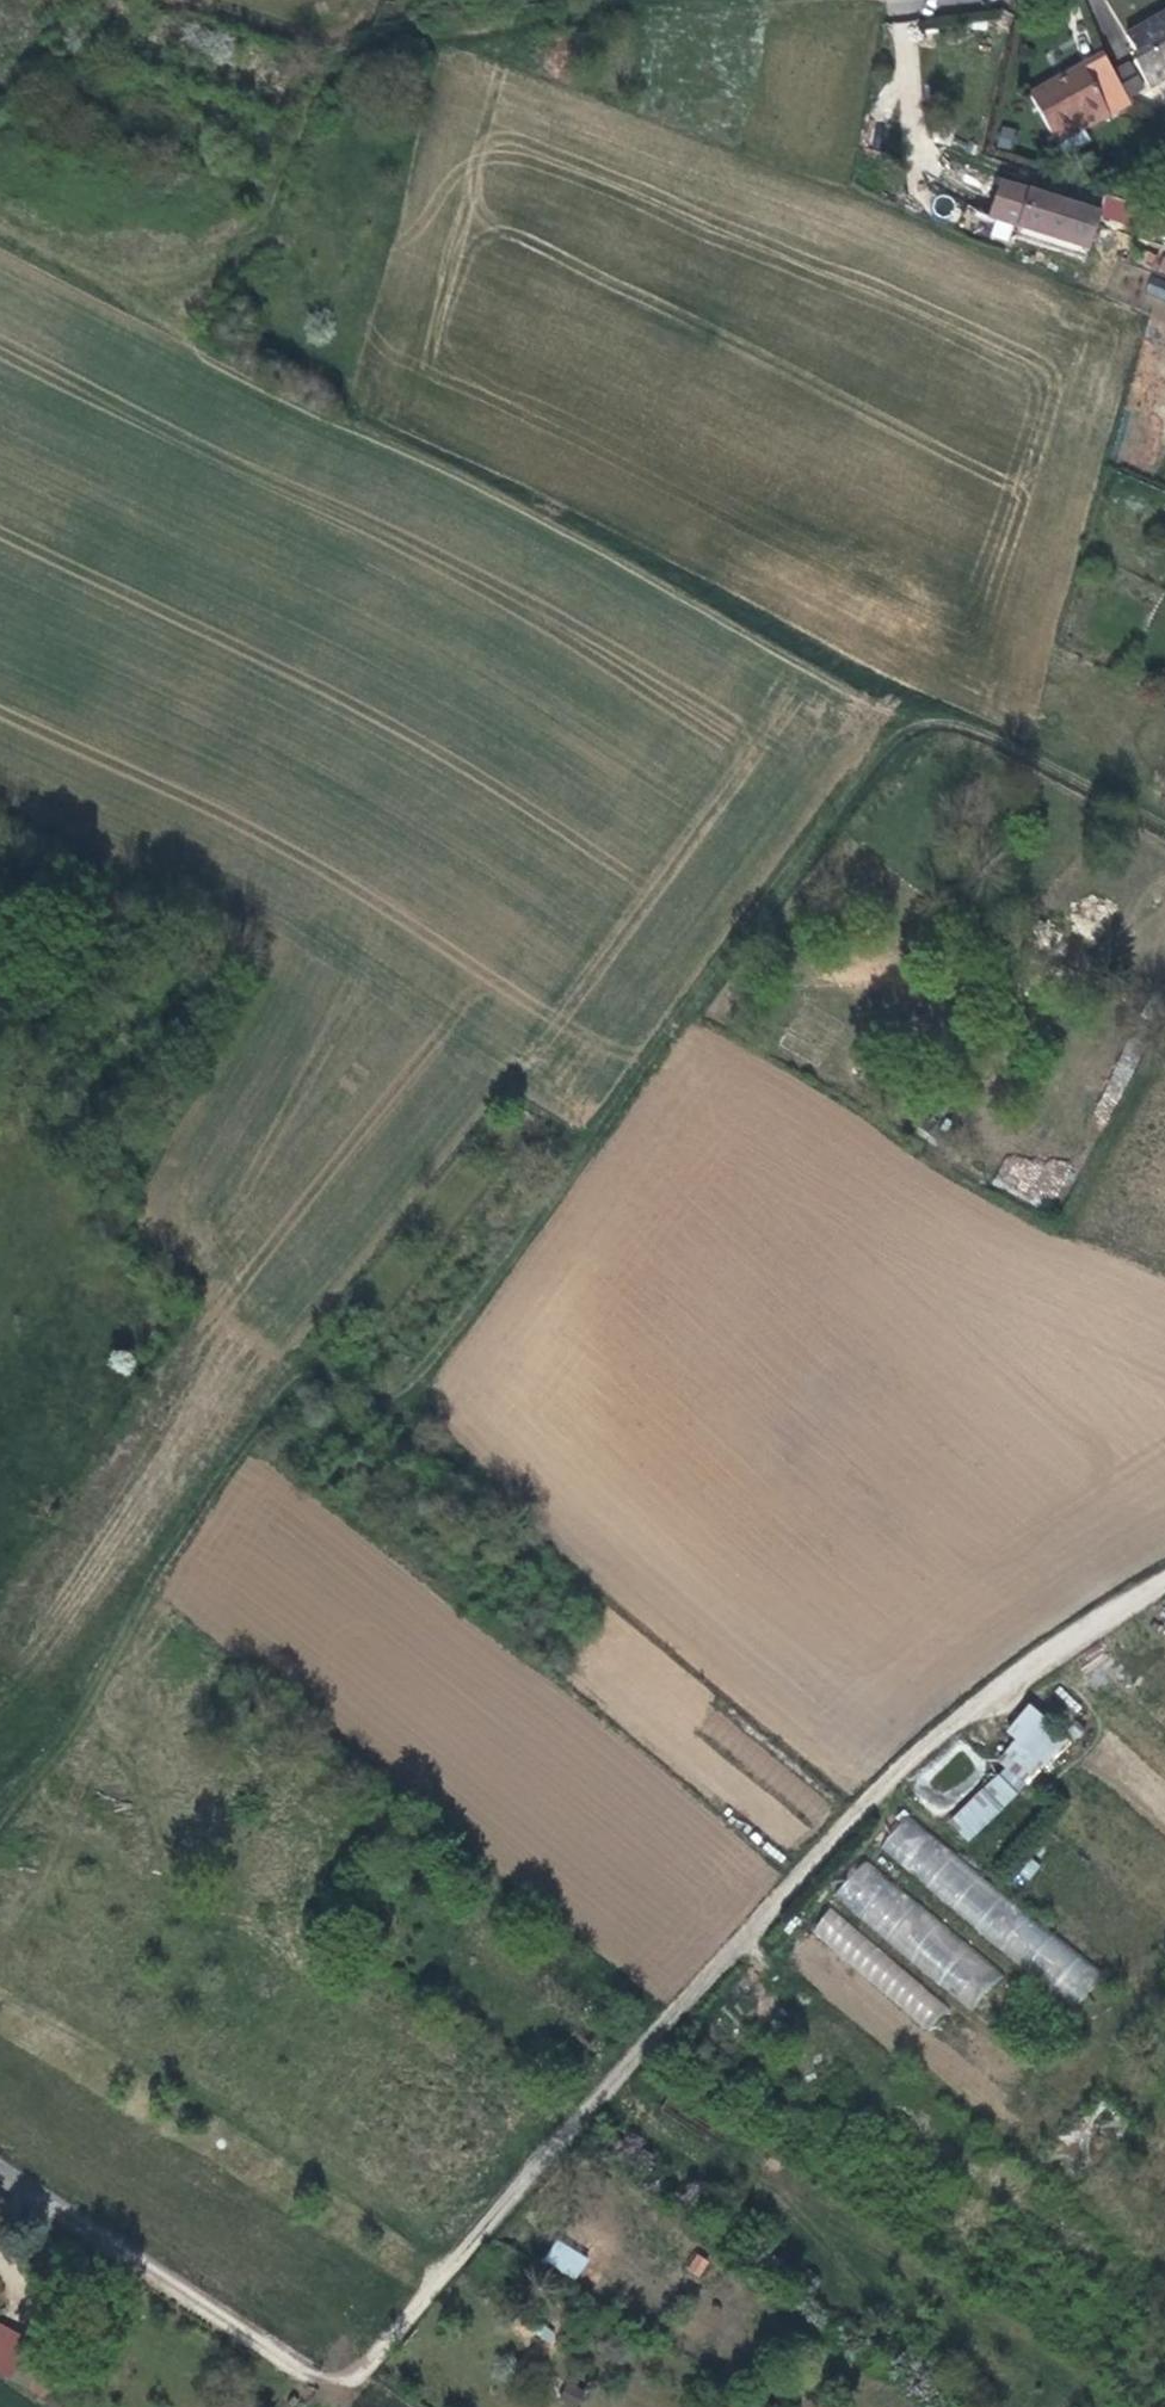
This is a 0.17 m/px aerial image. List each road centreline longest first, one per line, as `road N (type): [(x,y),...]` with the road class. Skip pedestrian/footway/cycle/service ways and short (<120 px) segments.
road 1 (track): [(1164,828),(974,729),(934,723),(903,732),(431,1360),(380,1399),(320,1373),(299,1373),(279,1391),(68,1733),(0,1819)]
road 2 (track): [(0,2174),(289,2366),(348,2386),(846,1825),(954,1725),(1164,1581)]

